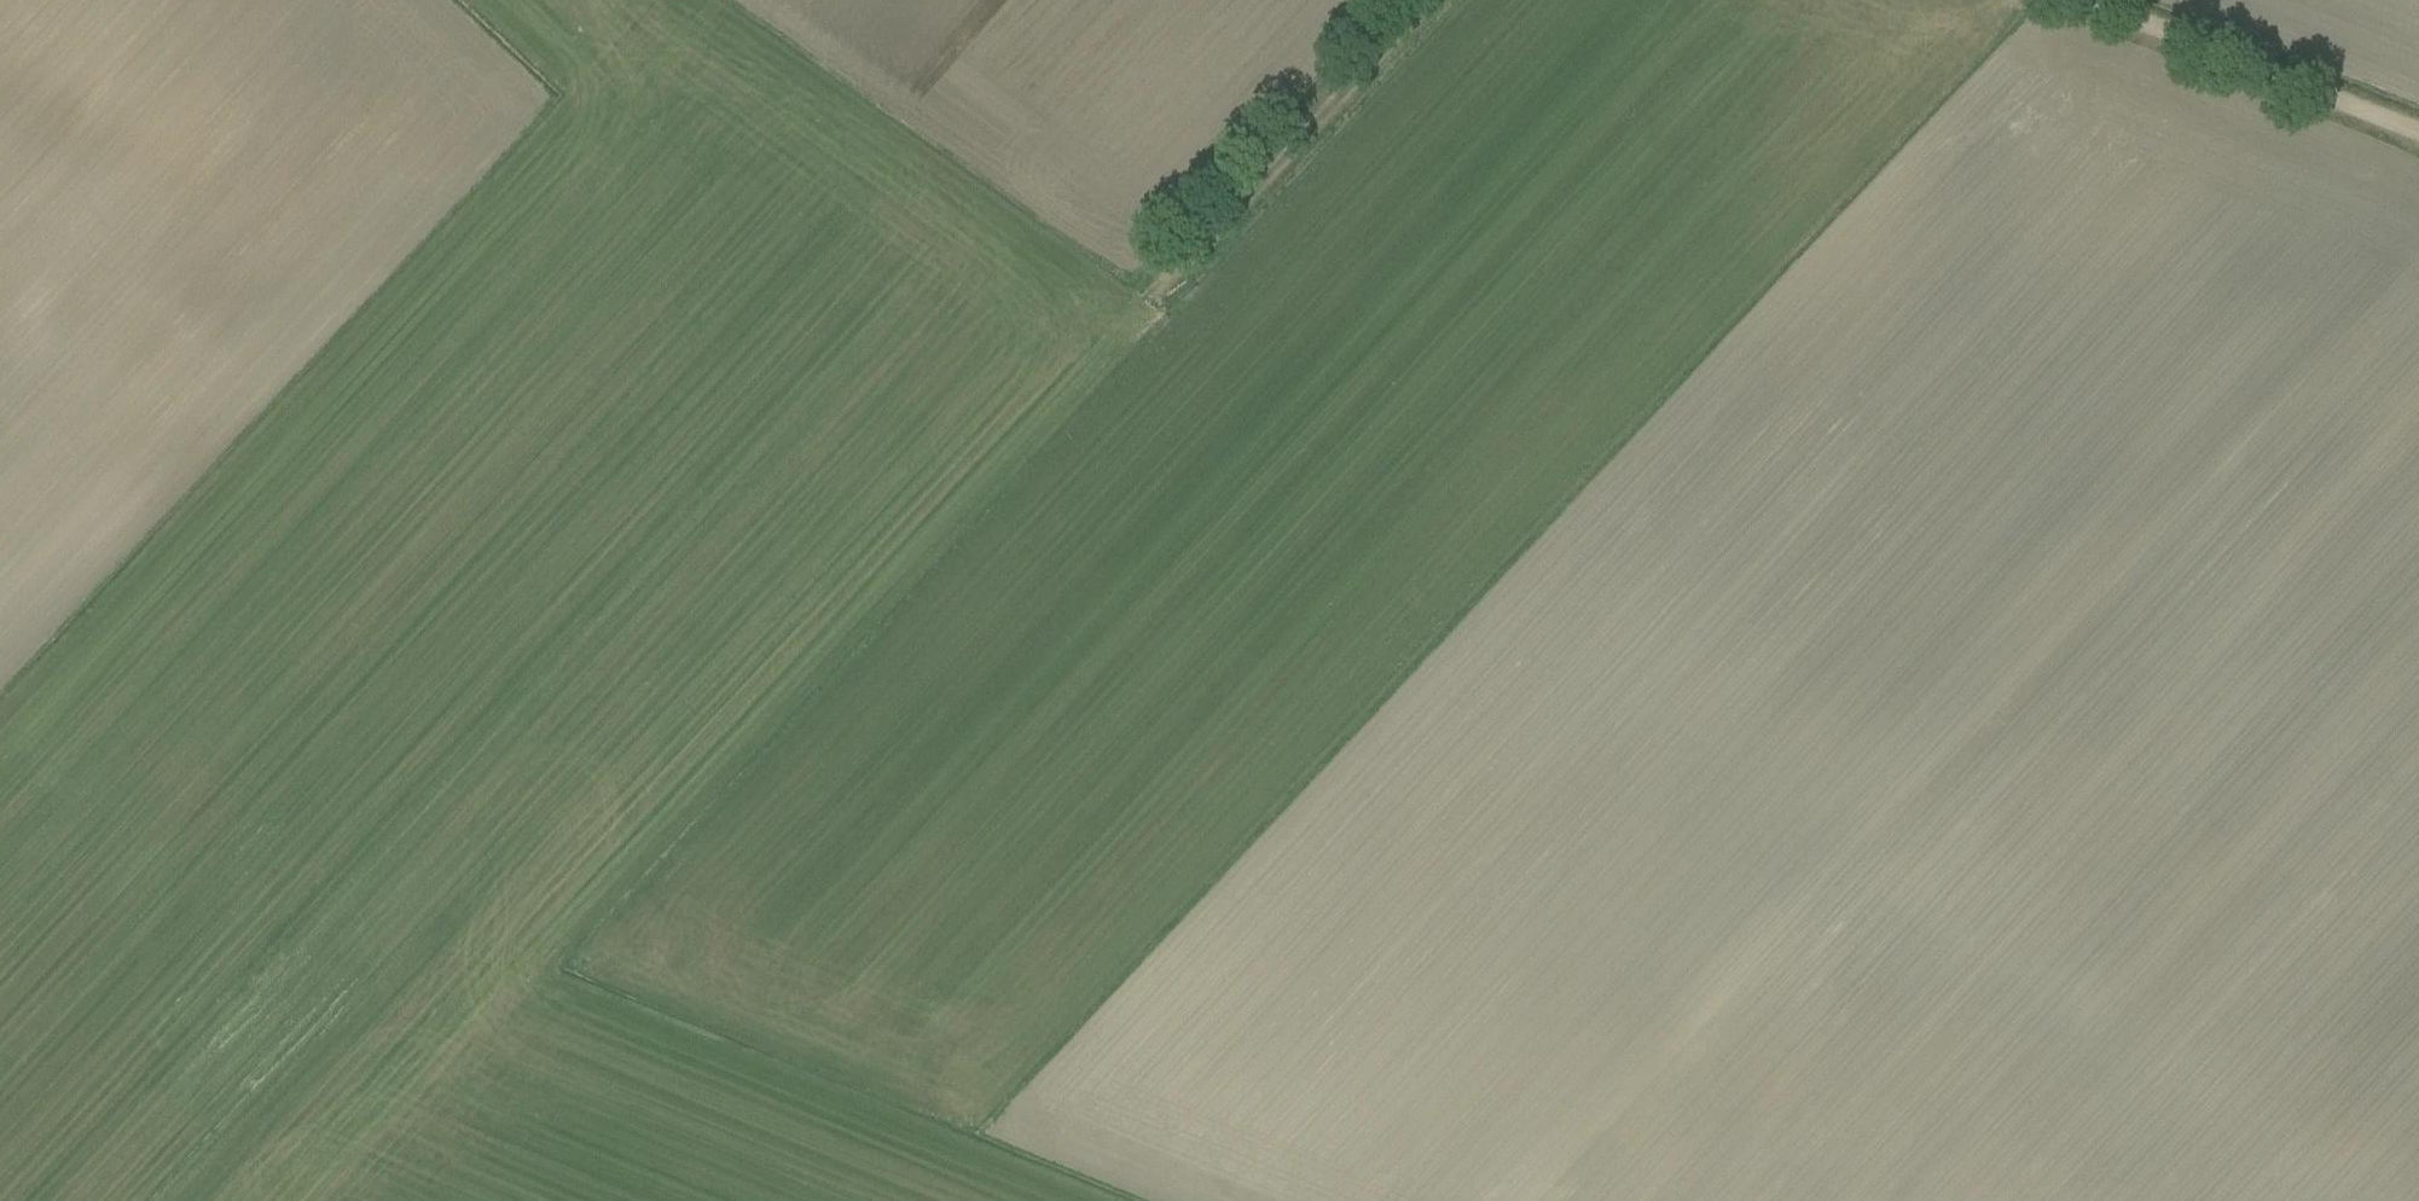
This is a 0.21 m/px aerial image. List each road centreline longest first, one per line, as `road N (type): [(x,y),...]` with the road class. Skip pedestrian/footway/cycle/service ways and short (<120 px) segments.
road 1 (track): [(2081,0),(2418,134)]

